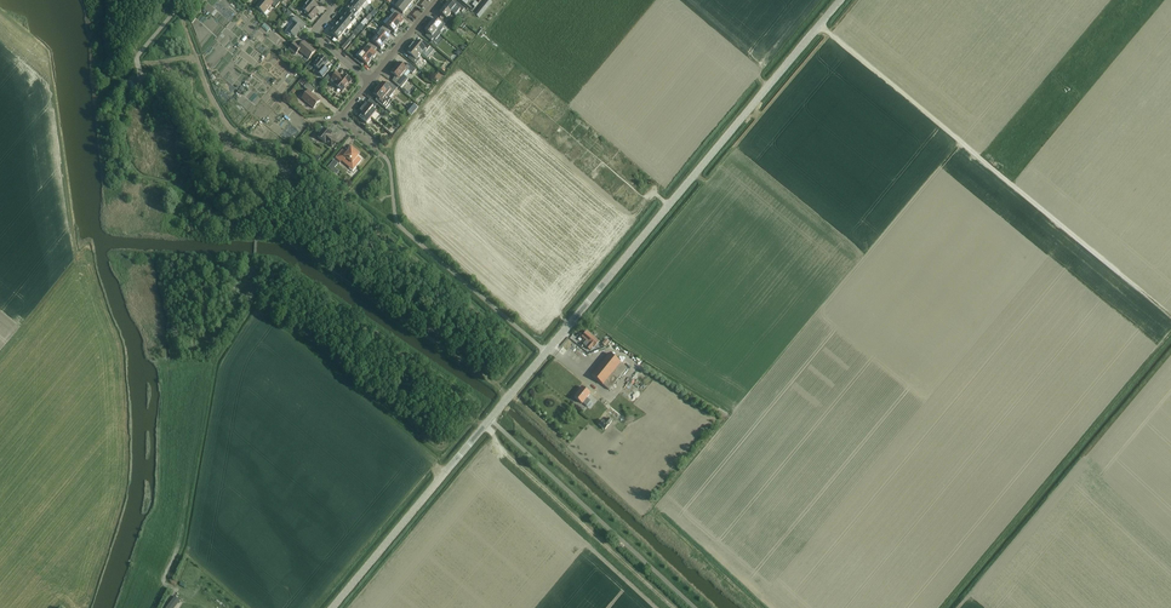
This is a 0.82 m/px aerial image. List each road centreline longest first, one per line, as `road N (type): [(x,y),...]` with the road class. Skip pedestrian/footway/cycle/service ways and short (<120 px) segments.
road 1 (tertiary): [(332,607),(840,0)]

